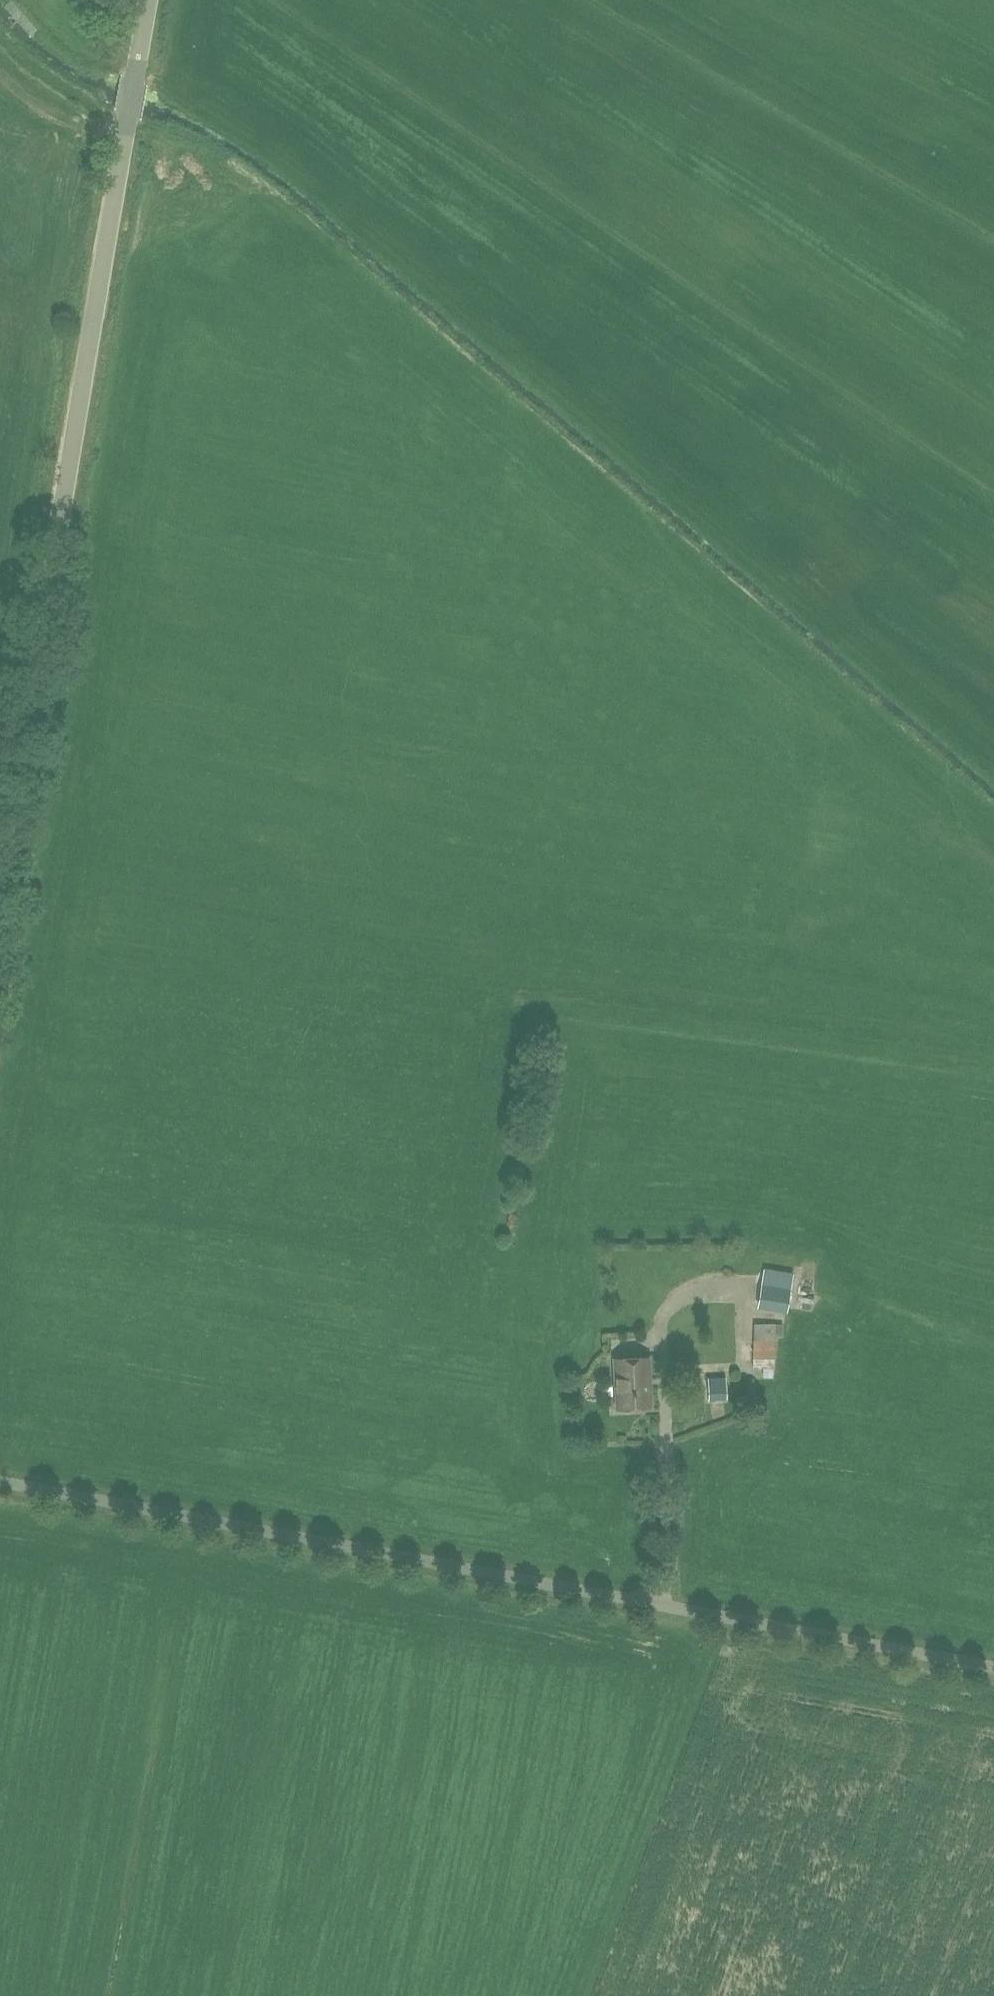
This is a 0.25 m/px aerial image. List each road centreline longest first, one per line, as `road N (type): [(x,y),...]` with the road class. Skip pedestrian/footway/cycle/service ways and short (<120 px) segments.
road 1 (unclassified): [(993,1668),(0,1482)]
road 2 (unclassified): [(7,837),(147,0)]

